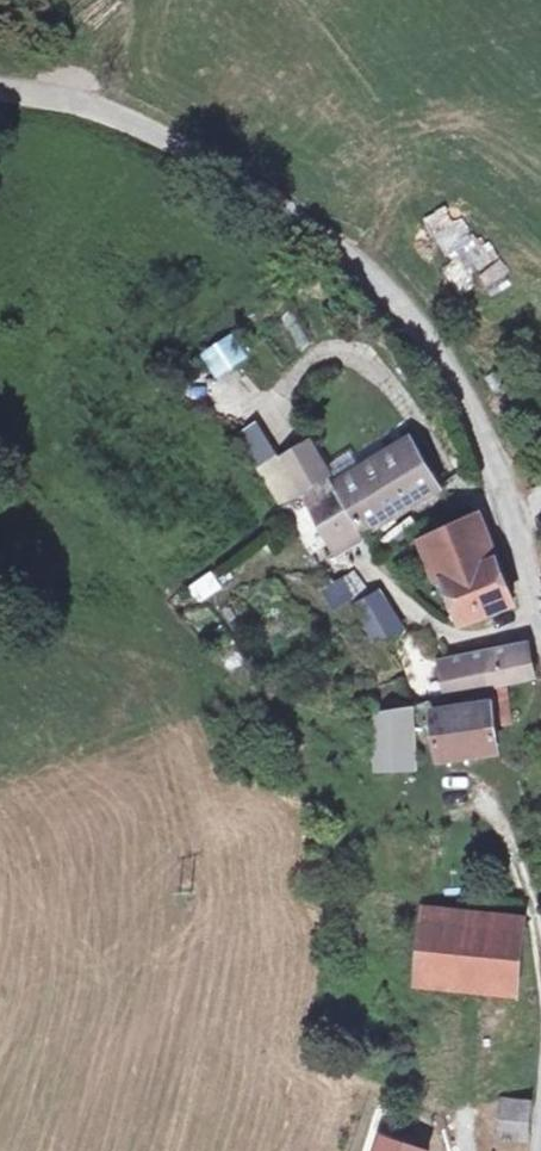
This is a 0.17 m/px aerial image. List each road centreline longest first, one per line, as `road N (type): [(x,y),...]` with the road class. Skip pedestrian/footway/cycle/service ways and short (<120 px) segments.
road 1 (tertiary): [(0,90),(130,123),(220,170),(362,269),(425,334),(468,401),(540,616)]

